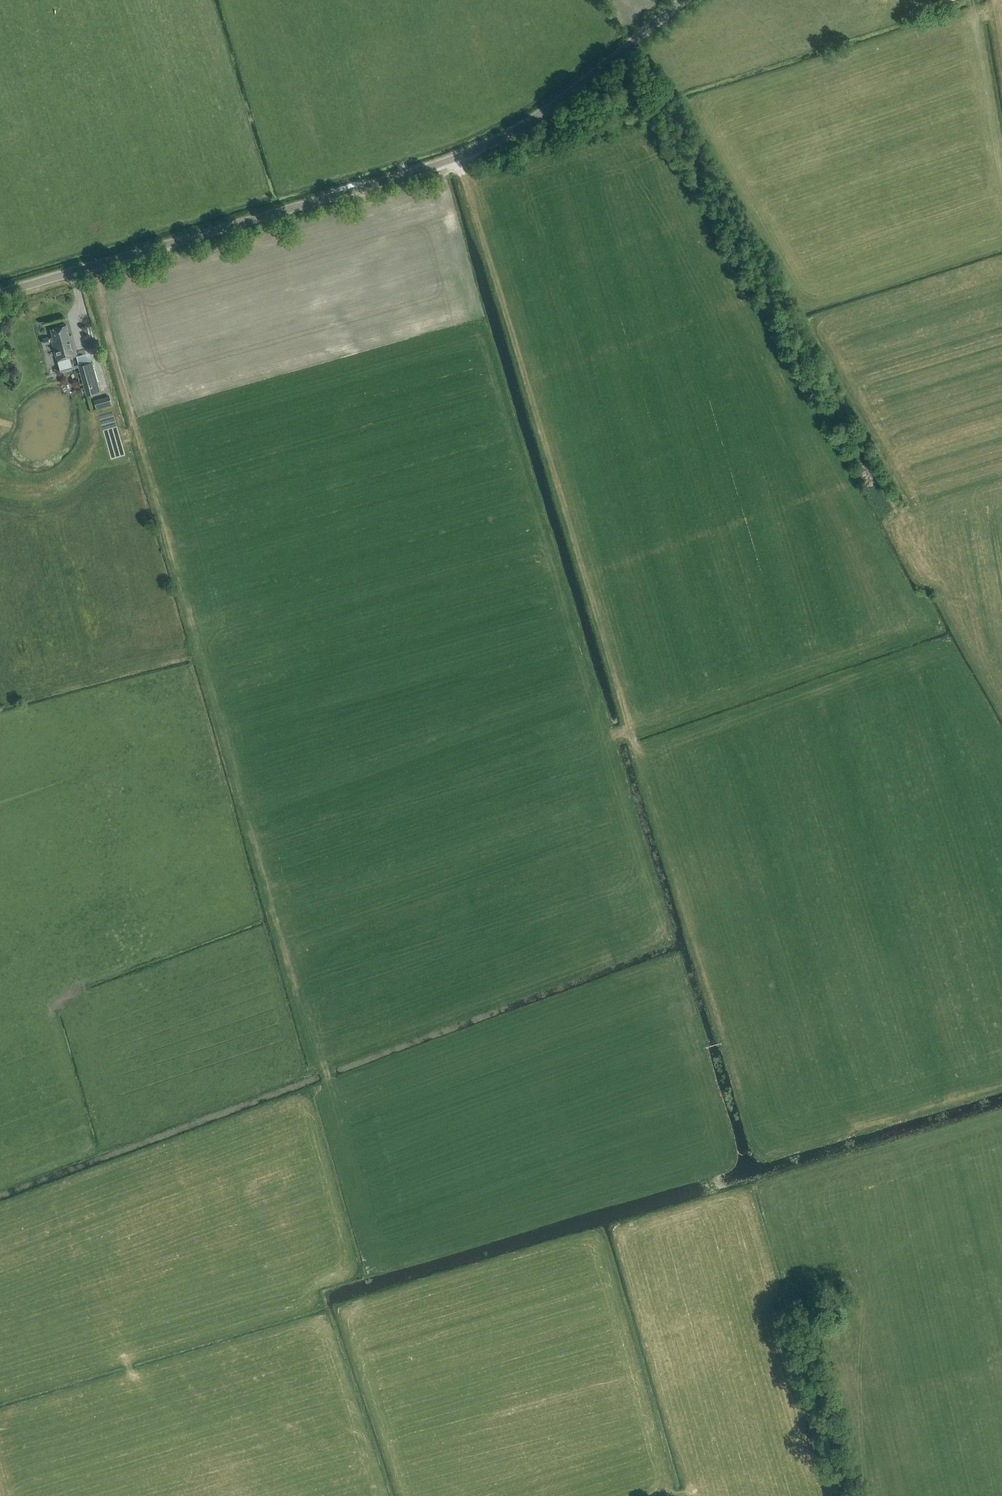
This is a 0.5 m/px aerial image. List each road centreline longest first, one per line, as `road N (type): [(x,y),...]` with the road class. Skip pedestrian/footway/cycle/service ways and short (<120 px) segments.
road 1 (tertiary): [(0,293),(470,152),(551,106),(685,0)]
road 2 (track): [(708,157),(676,95),(526,140),(505,135)]

